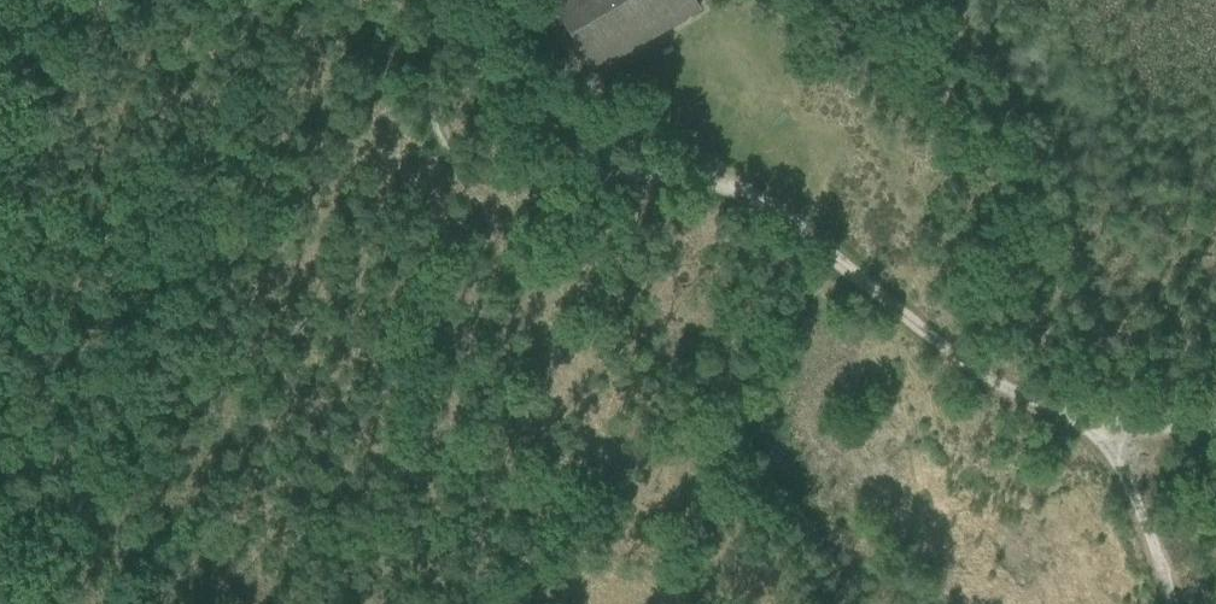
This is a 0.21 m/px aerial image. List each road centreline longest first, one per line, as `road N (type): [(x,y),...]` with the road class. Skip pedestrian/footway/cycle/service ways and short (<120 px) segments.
road 1 (track): [(543,0),(595,82),(834,252),(929,343),(1023,399),(1116,435)]
road 2 (track): [(724,177),(493,173),(455,157),(437,122),(429,0)]
road 3 (track): [(1170,603),(1116,435)]
road 4 (unclassified): [(0,62),(106,0)]

